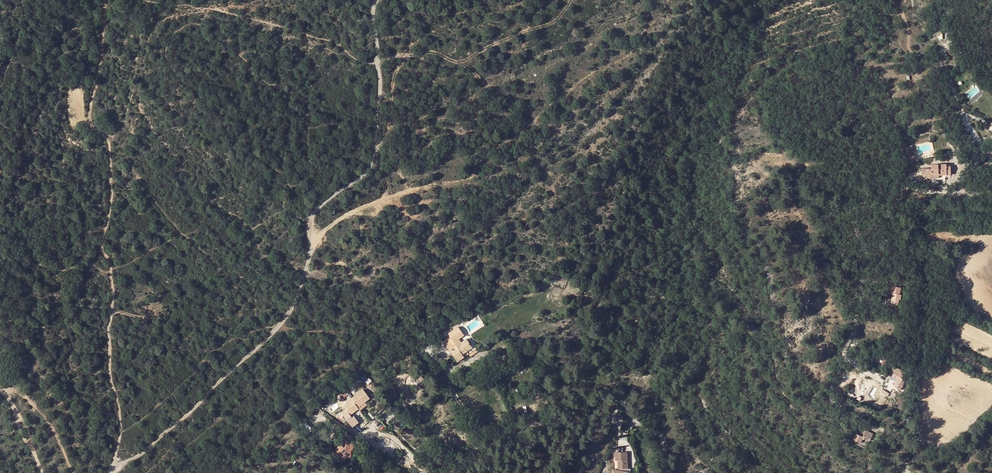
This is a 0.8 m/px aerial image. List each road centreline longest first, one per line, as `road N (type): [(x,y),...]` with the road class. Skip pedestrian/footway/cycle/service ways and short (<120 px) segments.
road 1 (track): [(112,472),(279,328),(305,279),(311,217),(372,162),(378,62)]
road 2 (track): [(114,470),(120,430),(109,373),(112,269),(99,246),(108,145),(92,125),(90,101),(106,0)]
road 3 (track): [(307,255),(342,213),(462,177),(626,52),(667,0)]
road 4 (residential): [(952,194),(910,185),(864,201),(857,216),(856,326),(827,402)]
road 5 (unclassified): [(447,472),(495,436),(564,421),(608,397),(636,426),(661,435),(670,472)]
road 6 (track): [(376,148),(387,132),(404,56),(465,61),(551,24),(569,0)]
road 7 (residential): [(952,194),(981,149),(950,71)]

